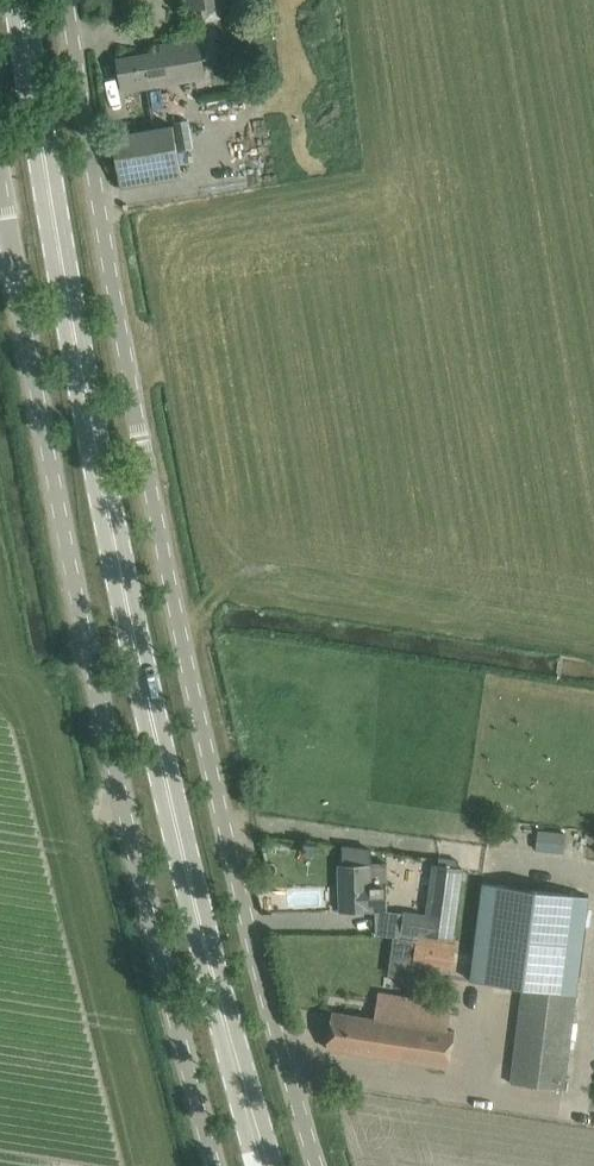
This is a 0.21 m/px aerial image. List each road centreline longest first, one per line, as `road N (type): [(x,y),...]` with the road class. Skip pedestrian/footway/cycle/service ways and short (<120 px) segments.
road 1 (unclassified): [(319,1165),(233,859),(112,283),(67,0)]
road 2 (primary): [(268,1165),(123,575),(22,0)]
road 3 (unclassified): [(215,1165),(92,667),(11,256)]

